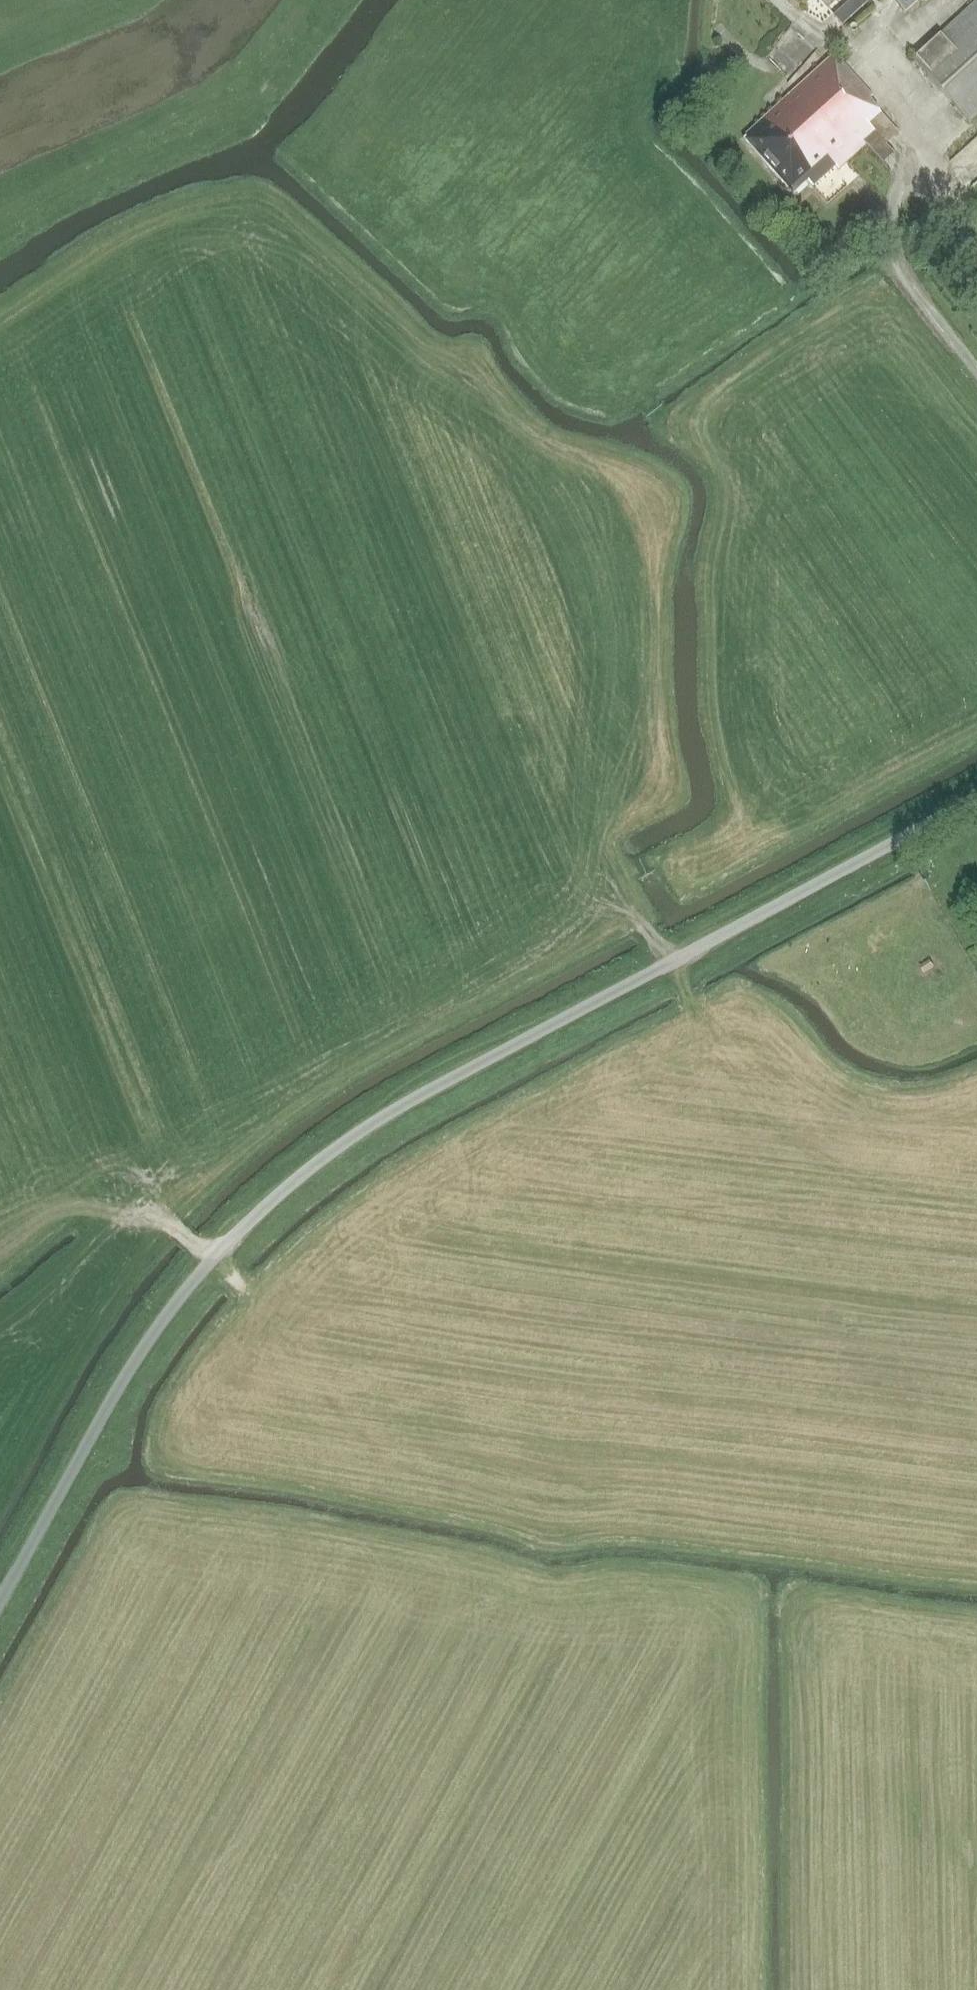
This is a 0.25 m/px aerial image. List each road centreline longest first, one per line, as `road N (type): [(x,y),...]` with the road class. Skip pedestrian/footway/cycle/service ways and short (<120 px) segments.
road 1 (unclassified): [(0,1610),(178,1294),(234,1236),(357,1142),(480,1066),(976,794)]
road 2 (unclassified): [(976,362),(882,233)]

